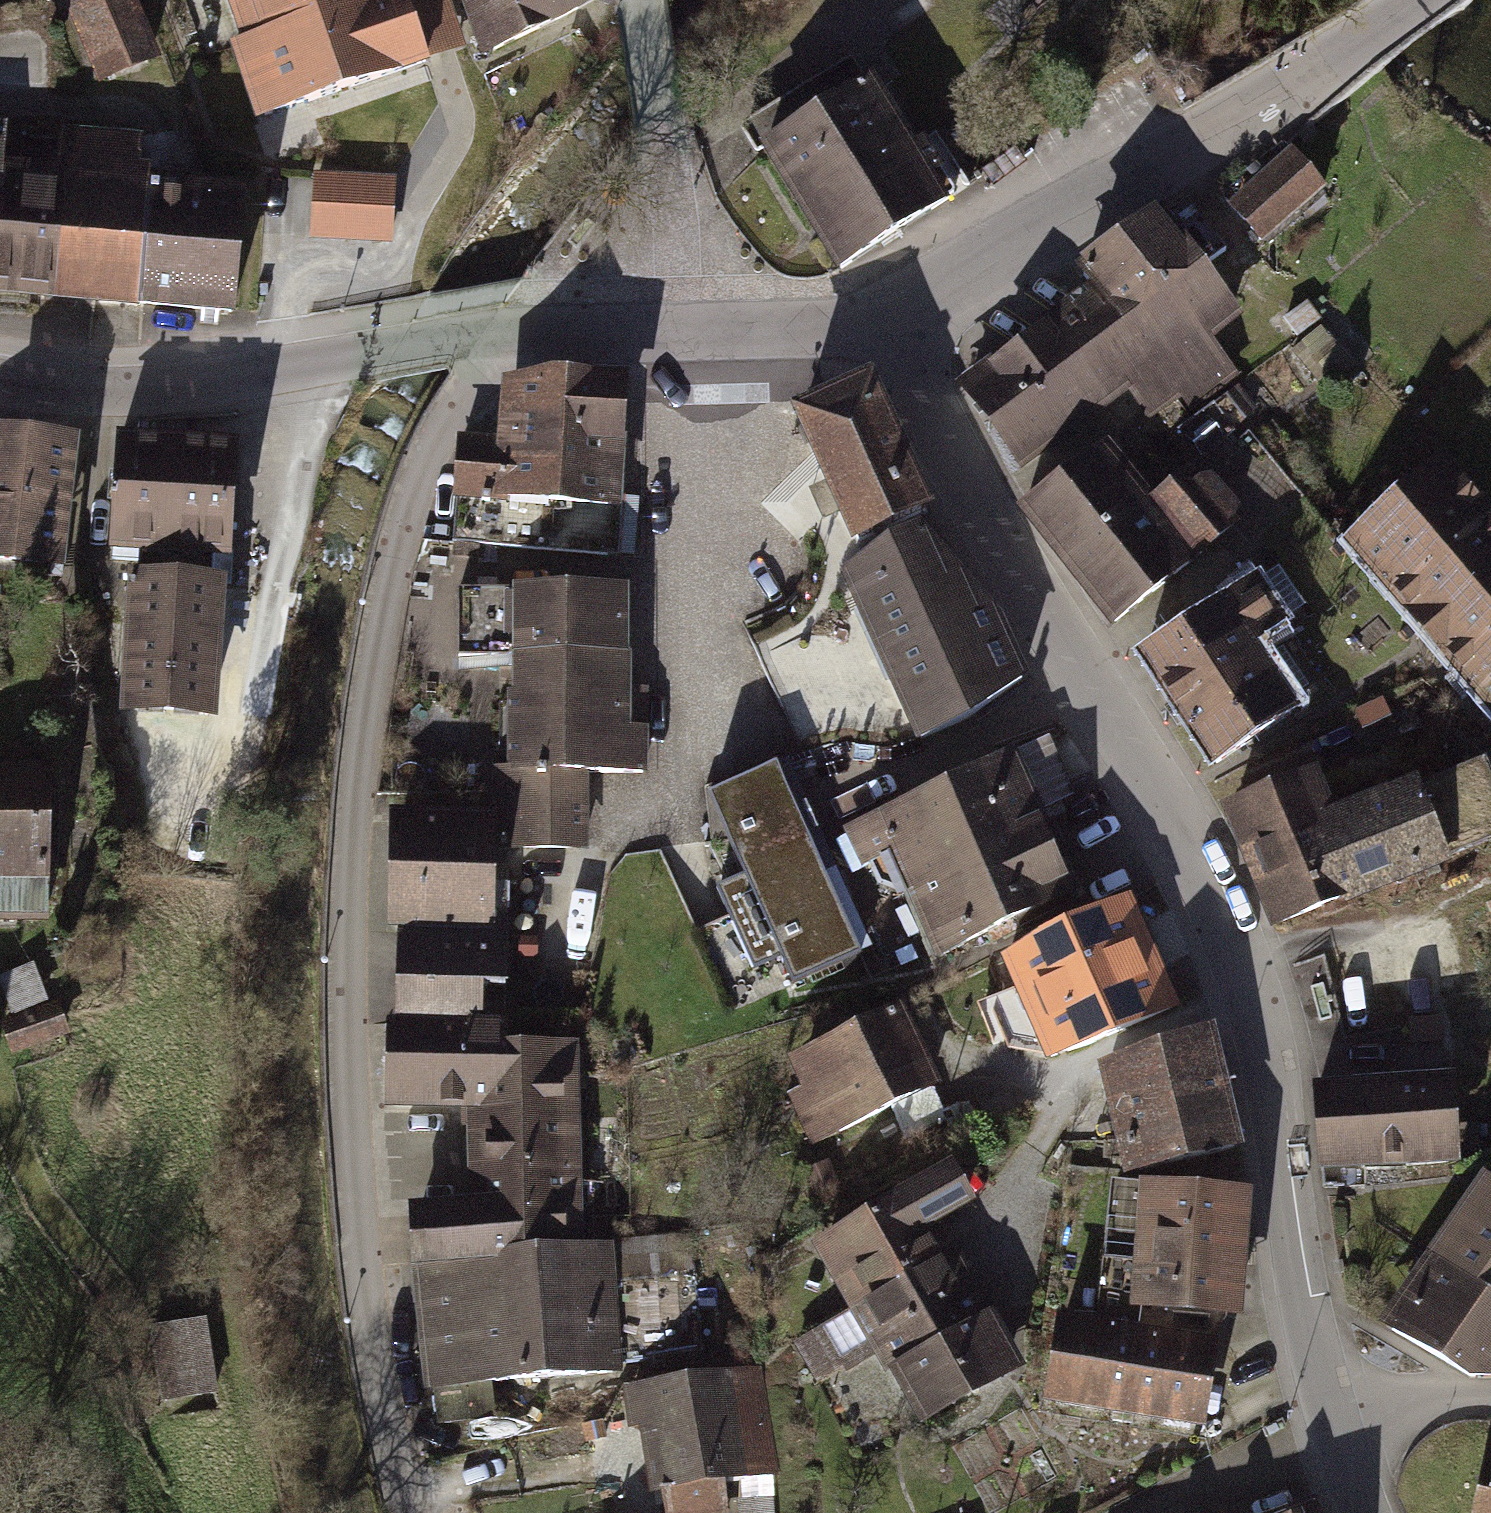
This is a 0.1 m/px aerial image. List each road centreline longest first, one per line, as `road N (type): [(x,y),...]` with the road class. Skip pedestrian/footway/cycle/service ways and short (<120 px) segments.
road 1 (residential): [(405,1512),(367,1308),(352,1156),(348,975),(362,717),(376,624),(419,472),(446,415),(513,334)]
road 2 (residential): [(1336,1426),(1240,963),(1184,836),(974,497),(893,315)]
road 3 (unclassified): [(893,315),(1240,119),(1409,0)]
road 4 (unclassified): [(0,382),(163,391),(513,334)]
road 5 (track): [(0,1085),(32,1176),(136,1321),(148,1381)]
road 6 (residential): [(680,329),(670,184),(638,0)]
road 7 (unclassified): [(680,329),(804,328),(893,315)]
road 8 (unclassified): [(513,334),(680,329)]
road 9 (residential): [(1490,1399),(1440,1399),(1336,1426)]

